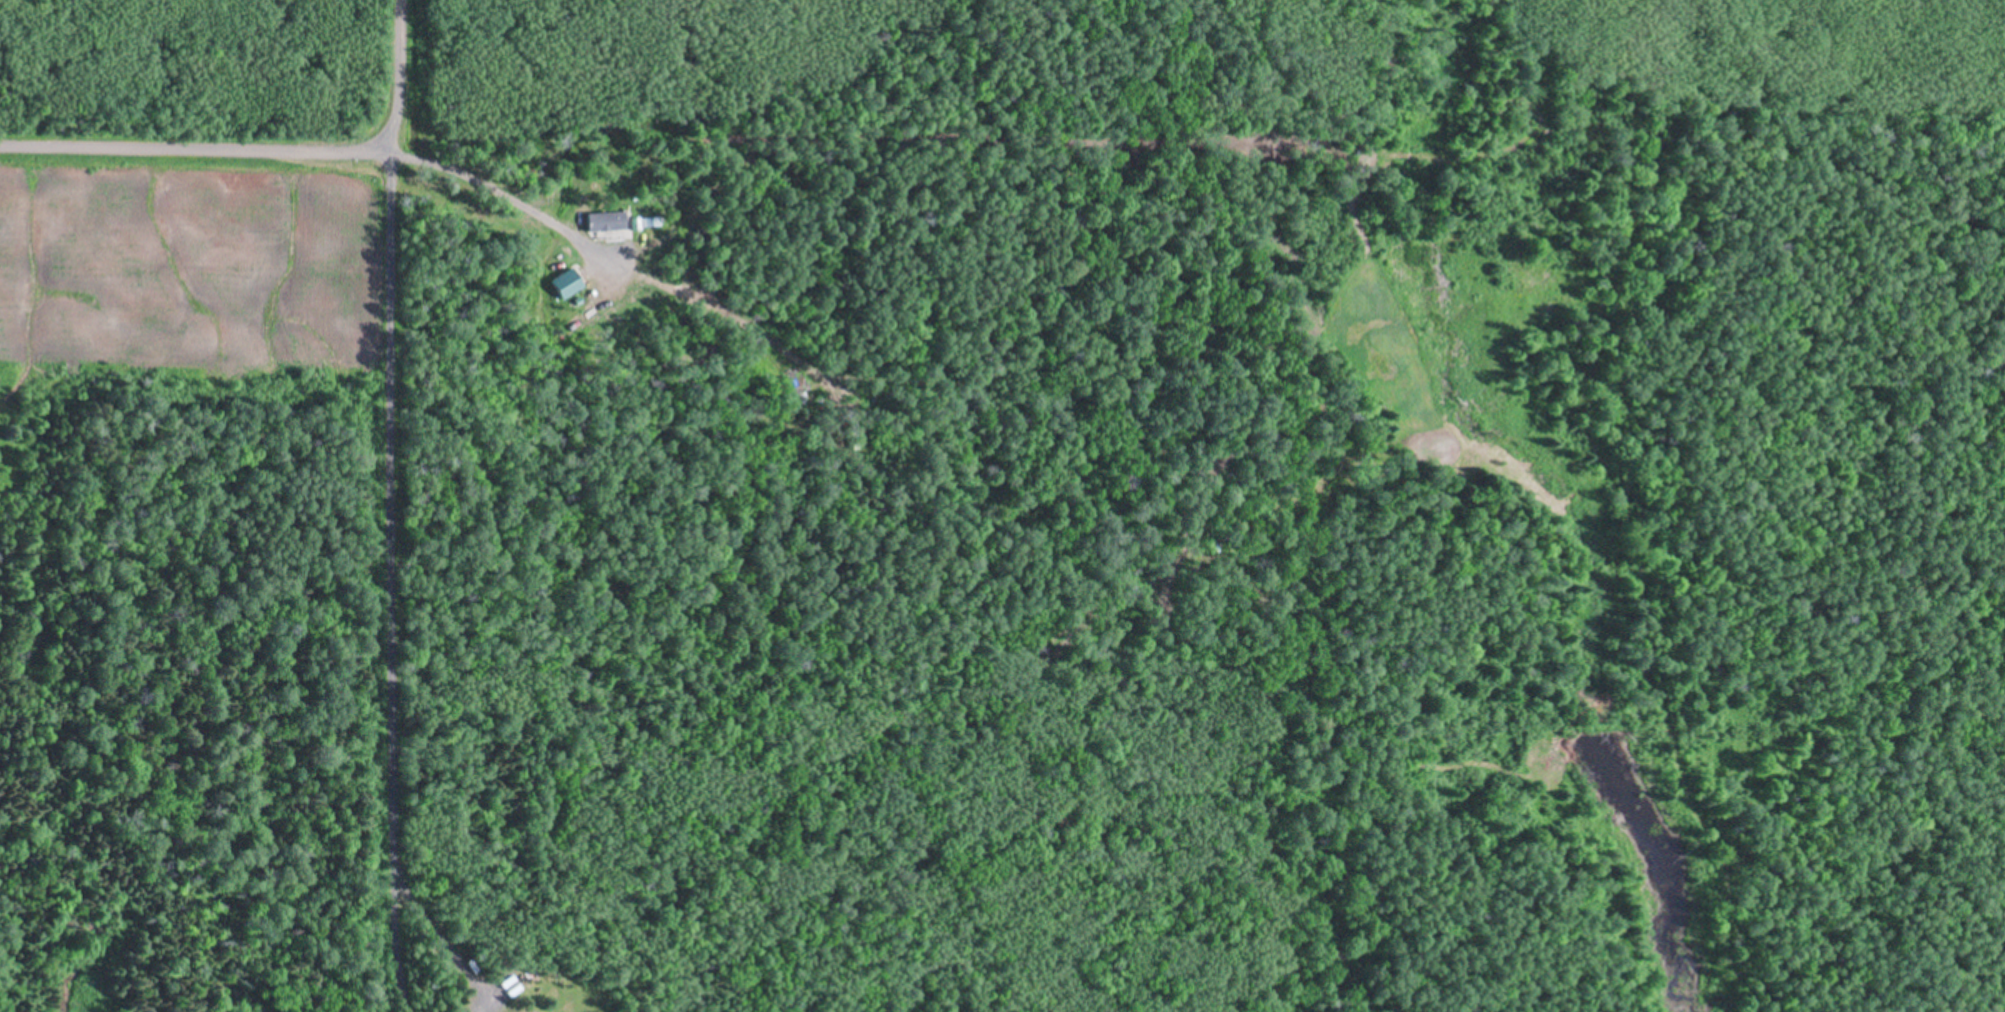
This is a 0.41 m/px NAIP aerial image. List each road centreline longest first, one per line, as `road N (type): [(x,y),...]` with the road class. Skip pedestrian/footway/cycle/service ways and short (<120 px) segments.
road 1 (residential): [(398,0),(390,153),(391,847)]
road 2 (residential): [(0,148),(390,153)]

